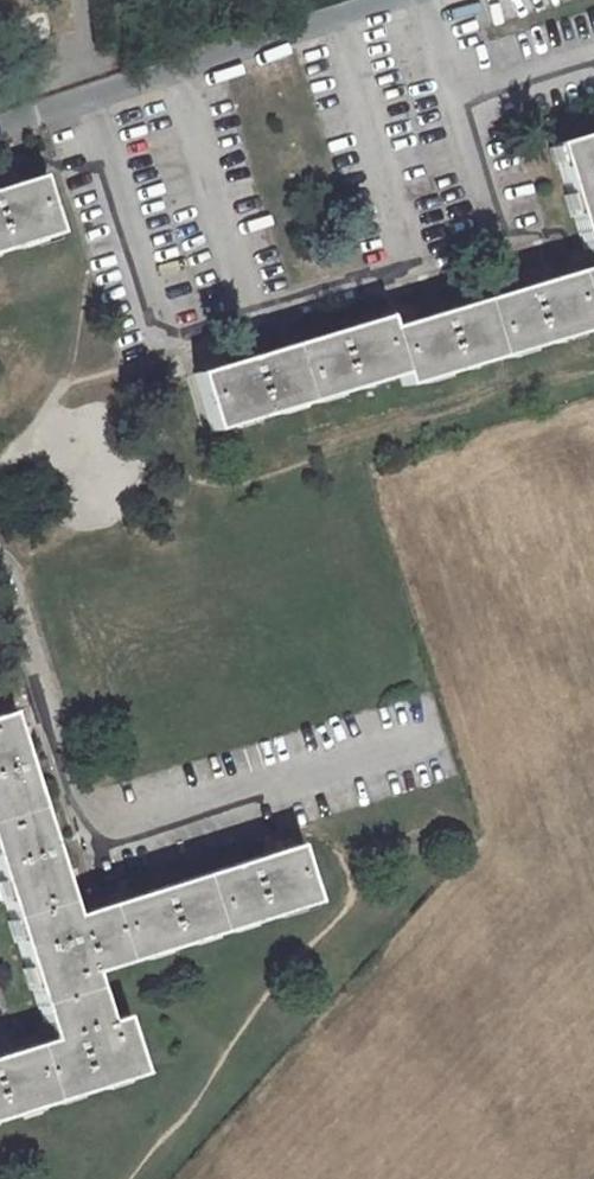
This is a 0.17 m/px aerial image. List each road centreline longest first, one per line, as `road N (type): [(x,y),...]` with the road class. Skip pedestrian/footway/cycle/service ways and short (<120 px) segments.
road 1 (residential): [(0,128),(391,0)]

